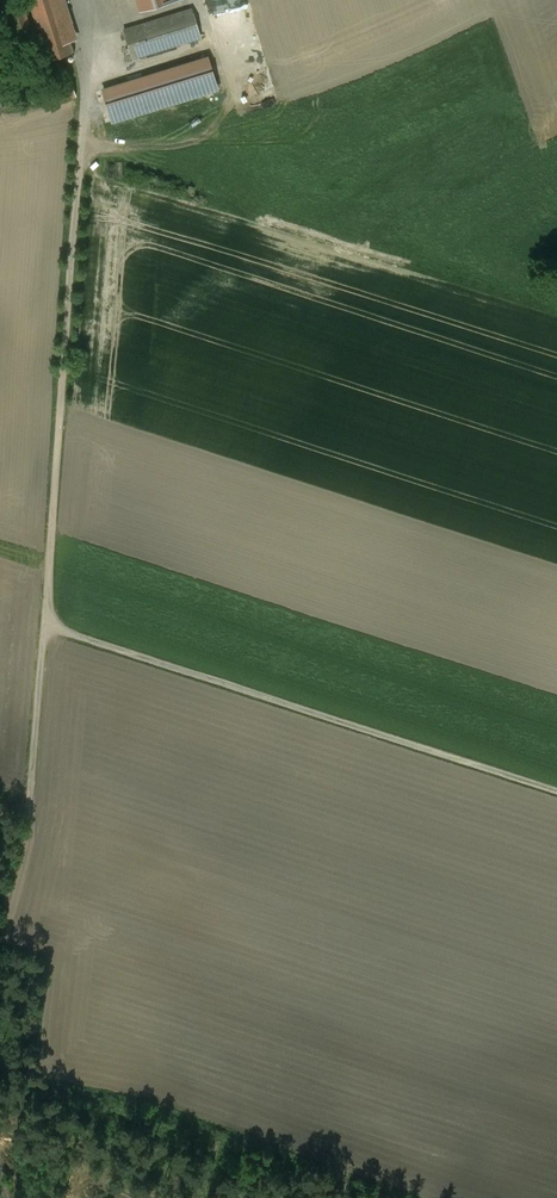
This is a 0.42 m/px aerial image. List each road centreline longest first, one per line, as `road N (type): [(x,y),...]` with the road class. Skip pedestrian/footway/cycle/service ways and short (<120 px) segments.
road 1 (track): [(92,77),(27,825),(0,918)]
road 2 (track): [(45,625),(556,792)]

